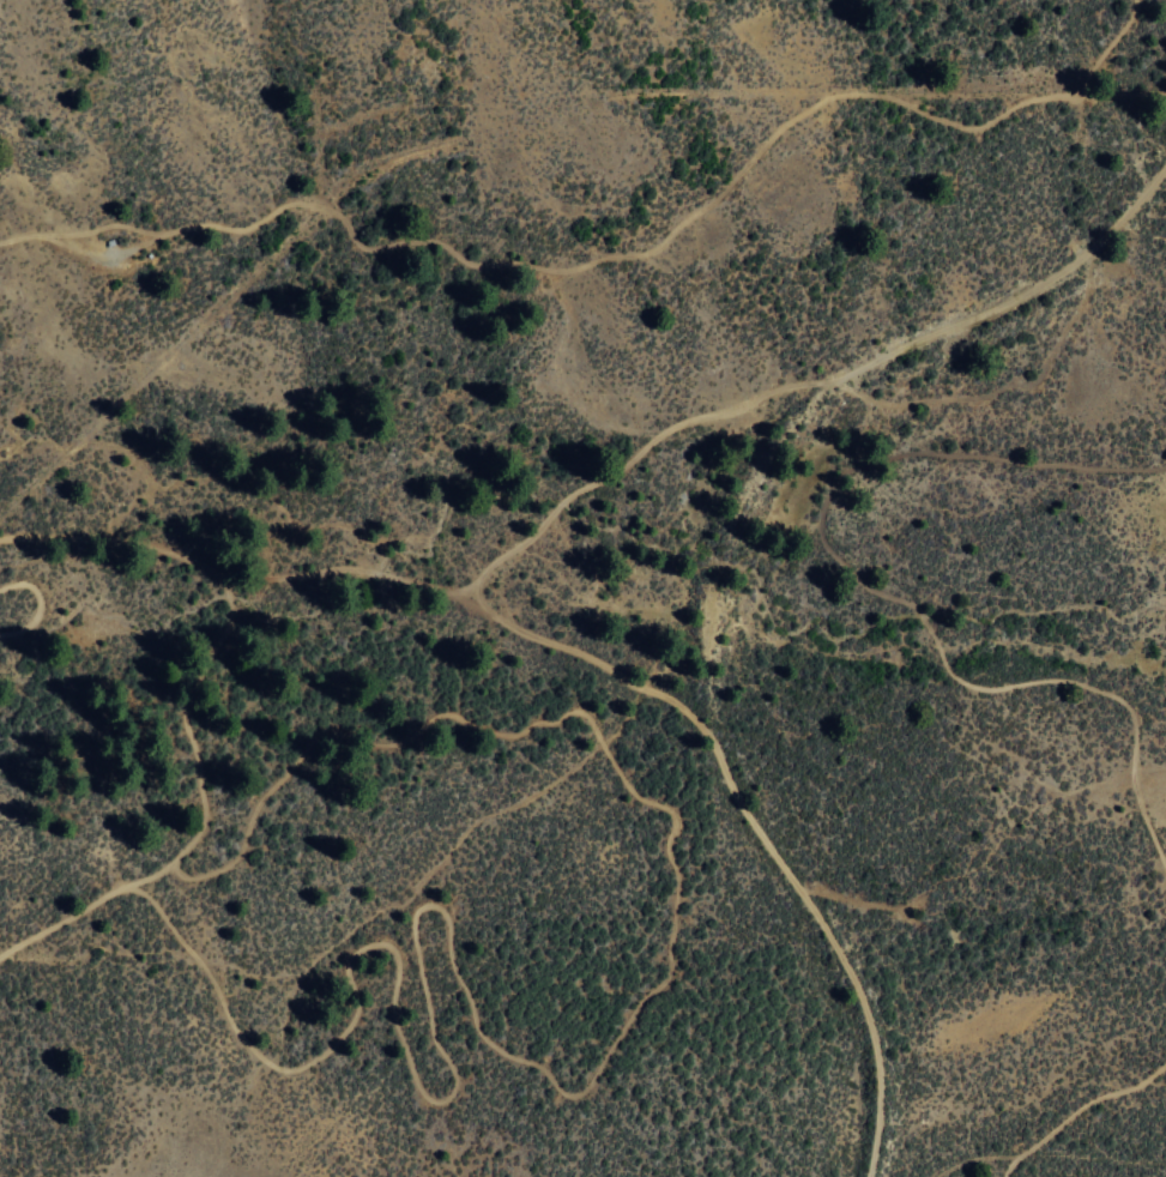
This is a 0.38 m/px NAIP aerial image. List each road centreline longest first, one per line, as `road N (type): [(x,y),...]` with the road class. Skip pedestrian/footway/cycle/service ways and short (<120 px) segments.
road 1 (track): [(867,1176),(877,1078),(864,1009),(817,919),(737,803),(701,729),(659,694),(505,626),(477,600),(476,586),(481,571),(561,501),(620,467),(658,433),(773,388),(832,380),(1029,290),(1096,241),(1165,162)]
road 2 (track): [(1133,0),(1083,91),(1032,98),(973,127),(887,97),(832,95),(778,126),(713,199),(653,248),(567,270),(467,264),(431,240),(368,249),(333,212),(294,203),(242,229),(198,224),(158,234),(110,224),(0,242)]
road 3 (track): [(1165,871),(1134,791),(1125,707),(1068,681),(989,689),(957,681),(912,606),(863,585),(827,550),(817,519),(836,463),(848,459),(914,452),(1086,467),(1165,466)]
road 4 (track): [(476,586),(445,588),(345,567),(261,579),(70,537),(0,539)]
road 5 (track): [(832,380),(886,403),(978,397),(1035,380),(1082,295),(1089,247)]
road 6 (track): [(1003,1176),(1073,1112),(1136,1085),(1165,1061)]

